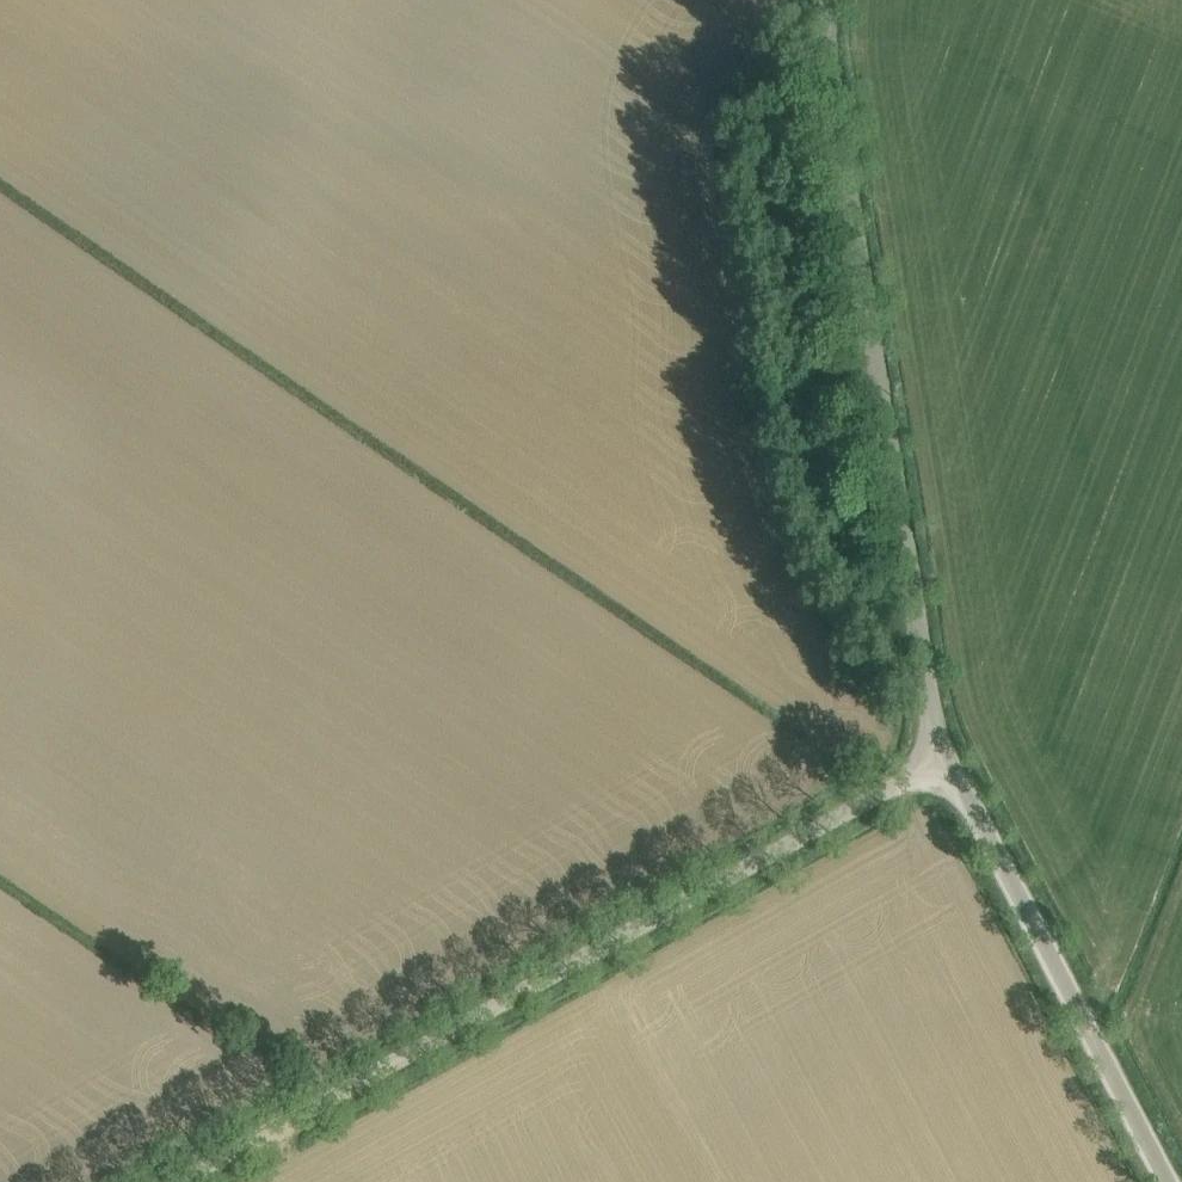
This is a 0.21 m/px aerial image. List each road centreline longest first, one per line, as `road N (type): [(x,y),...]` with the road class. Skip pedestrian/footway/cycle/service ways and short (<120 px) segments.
road 1 (unclassified): [(180,1181),(943,758)]
road 2 (unclassified): [(943,758),(826,62),(825,0)]
road 3 (unclassified): [(1167,1181),(943,758)]

